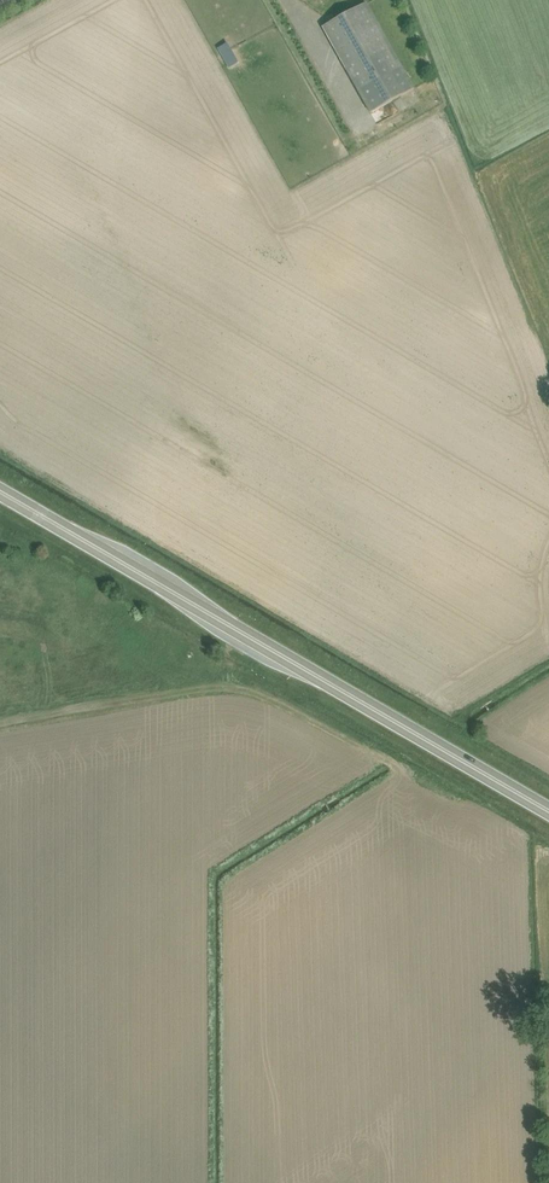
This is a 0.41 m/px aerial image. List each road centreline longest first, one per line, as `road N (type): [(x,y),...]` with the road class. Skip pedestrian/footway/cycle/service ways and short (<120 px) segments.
road 1 (primary): [(548,812),(0,489)]

